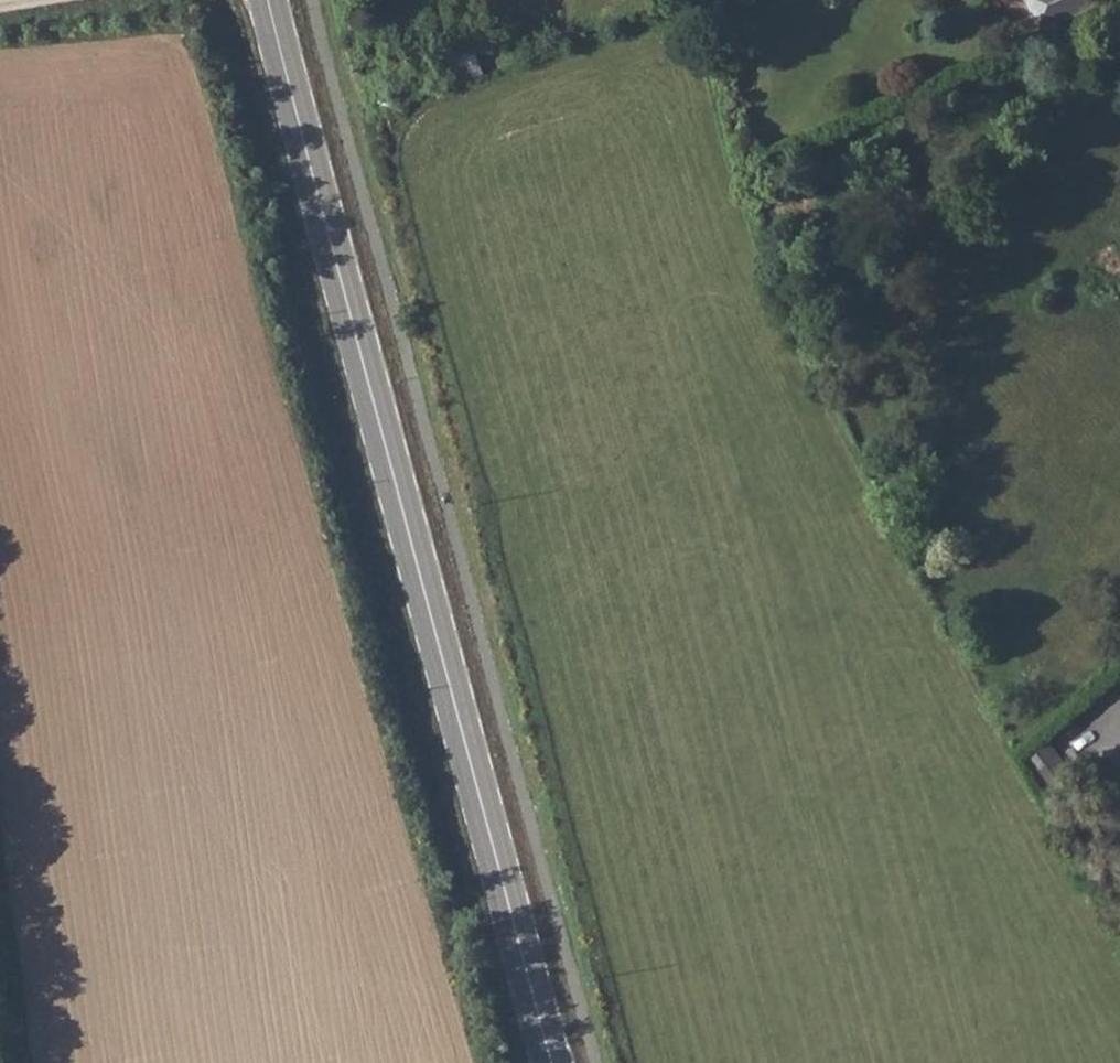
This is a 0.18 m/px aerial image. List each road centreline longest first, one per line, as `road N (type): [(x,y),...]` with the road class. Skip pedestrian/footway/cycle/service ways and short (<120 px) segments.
road 1 (secondary): [(557,1062),(271,0)]

